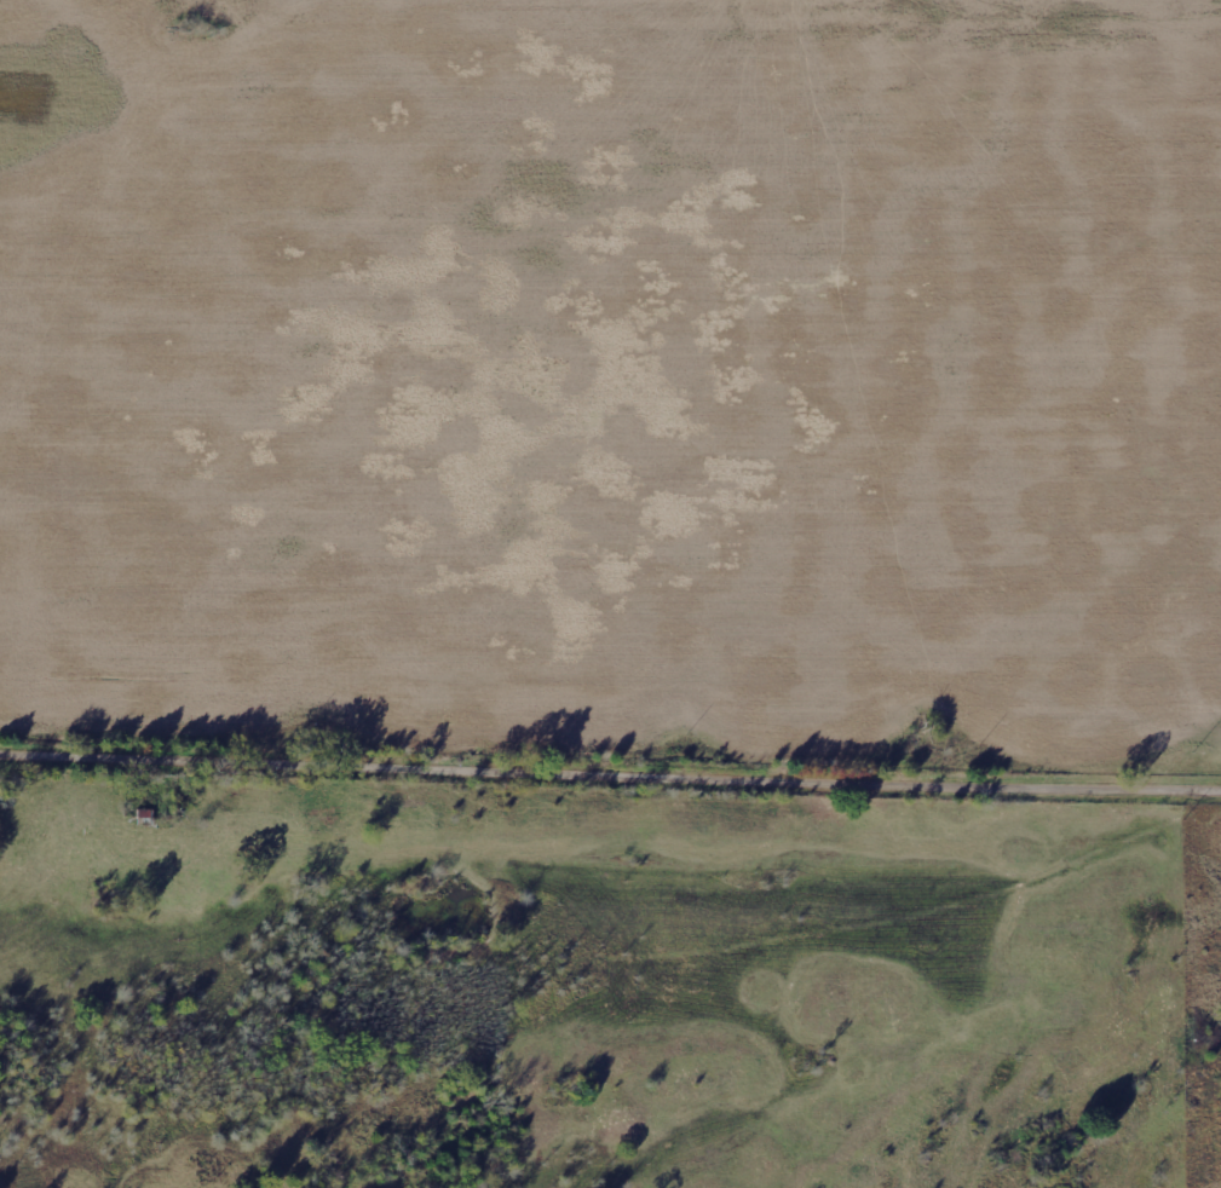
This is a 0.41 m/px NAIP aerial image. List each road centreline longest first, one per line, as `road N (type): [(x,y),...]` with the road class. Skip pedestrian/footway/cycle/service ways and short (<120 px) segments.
road 1 (residential): [(1220,793),(0,755)]

